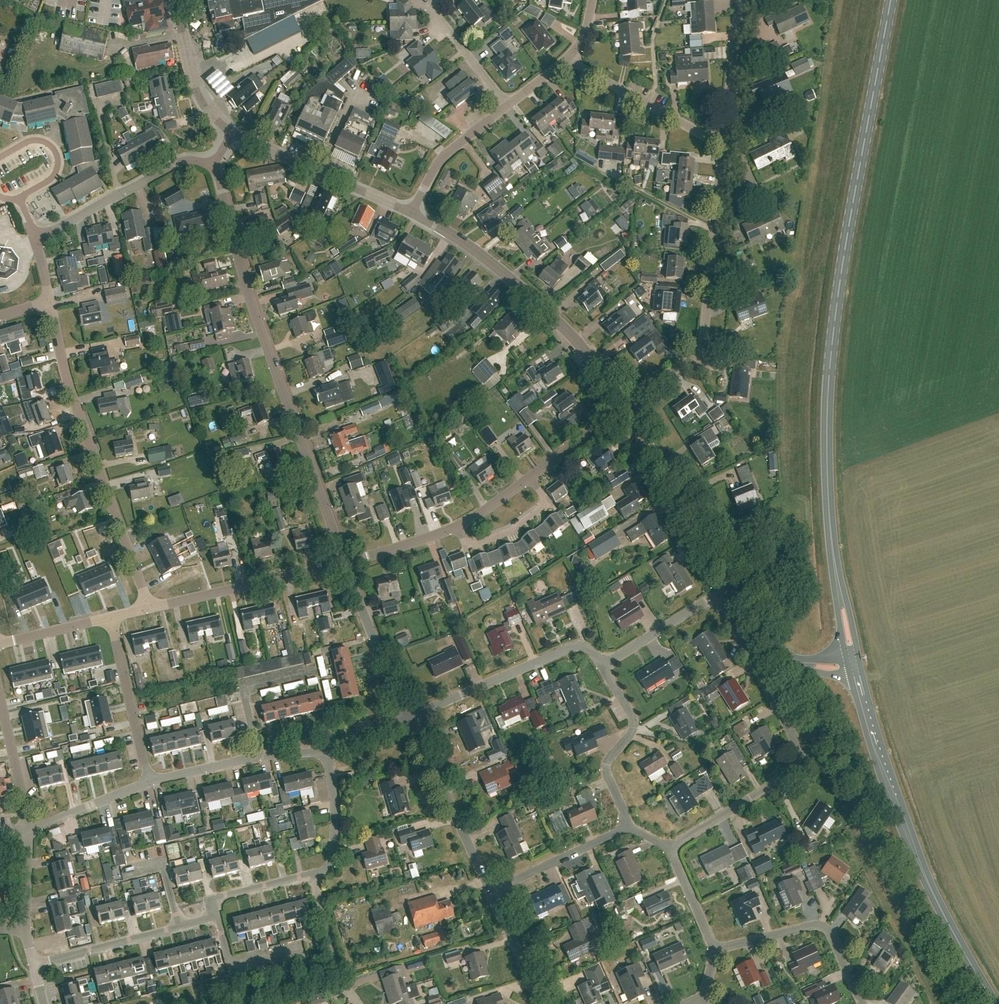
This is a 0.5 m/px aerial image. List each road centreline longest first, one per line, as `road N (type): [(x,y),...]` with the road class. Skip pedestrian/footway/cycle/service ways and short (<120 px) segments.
road 1 (primary): [(850,654),(831,535),(829,371),(891,0)]
road 2 (unclassified): [(345,564),(251,304),(213,162)]
road 3 (primary): [(995,1003),(932,891),(854,681)]
road 4 (residential): [(670,849),(799,762),(714,596)]
road 5 (residential): [(148,606),(70,391),(49,301)]
road 6 (residential): [(623,408),(700,345),(723,141)]
road 7 (tertiary): [(623,408),(593,359),(547,312),(412,213)]
road 8 (residential): [(49,301),(36,238),(174,164),(213,162)]
road 9 (residential): [(314,879),(222,896),(217,916),(88,950)]
road 10 (residential): [(409,718),(572,646),(591,651),(601,667)]
road 11 (tertiary): [(734,582),(623,408)]
road 12 (residential): [(148,606),(345,564)]
road 13 (tertiary): [(412,213),(233,133)]
road 14 (residential): [(862,1003),(826,931),(716,949)]
road 15 (unclassified): [(490,890),(409,718)]
road 16 (residential): [(149,781),(328,749)]
road 17 (residential): [(631,827),(606,765),(633,721),(601,667)]
road 18 (residential): [(723,141),(569,57)]
road 19 (residential): [(111,616),(149,781)]
road 20 (unclassified): [(409,718),(345,564)]
road 21 (residential): [(490,890),(631,827)]
road 22 (tertiary): [(233,133),(203,103),(177,0)]
road 23 (unclassified): [(412,213),(441,159),(507,106)]
road 24 (residential): [(530,477),(547,503),(512,530),(466,546),(458,527)]
road 25 (residential): [(723,141),(743,0)]
road 26 (residential): [(29,831),(0,698)]
road 27 (residential): [(507,106),(432,8),(441,0)]
road 28 (residential): [(314,879),(332,850),(328,749)]
road 29 (residential): [(359,1003),(341,983),(314,879)]
road 30 (residential): [(601,667),(714,596)]
road 31 (residential): [(29,831),(149,781)]
road 32 (unclassified): [(541,1003),(490,890)]

